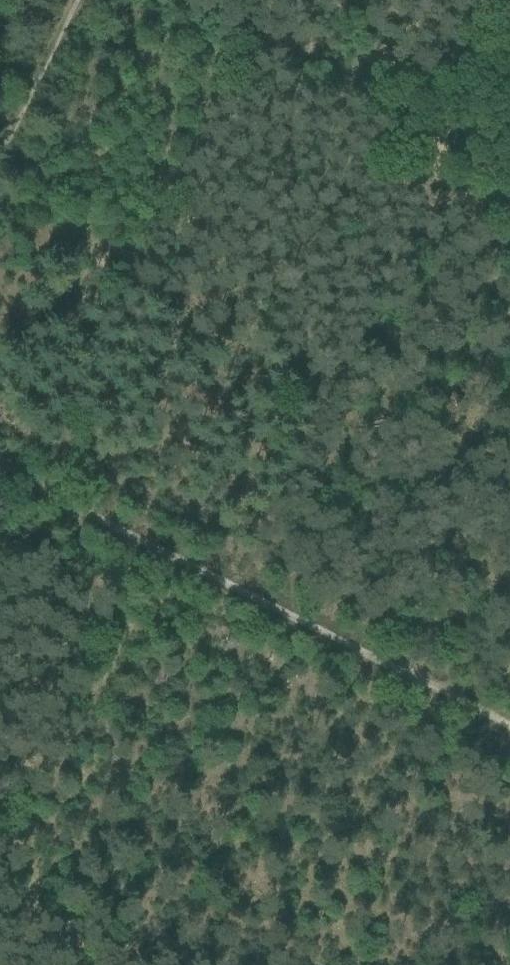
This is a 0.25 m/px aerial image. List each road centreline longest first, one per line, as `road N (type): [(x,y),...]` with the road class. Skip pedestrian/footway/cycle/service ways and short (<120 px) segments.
road 1 (track): [(0,477),(509,739)]
road 2 (track): [(0,177),(88,0)]

